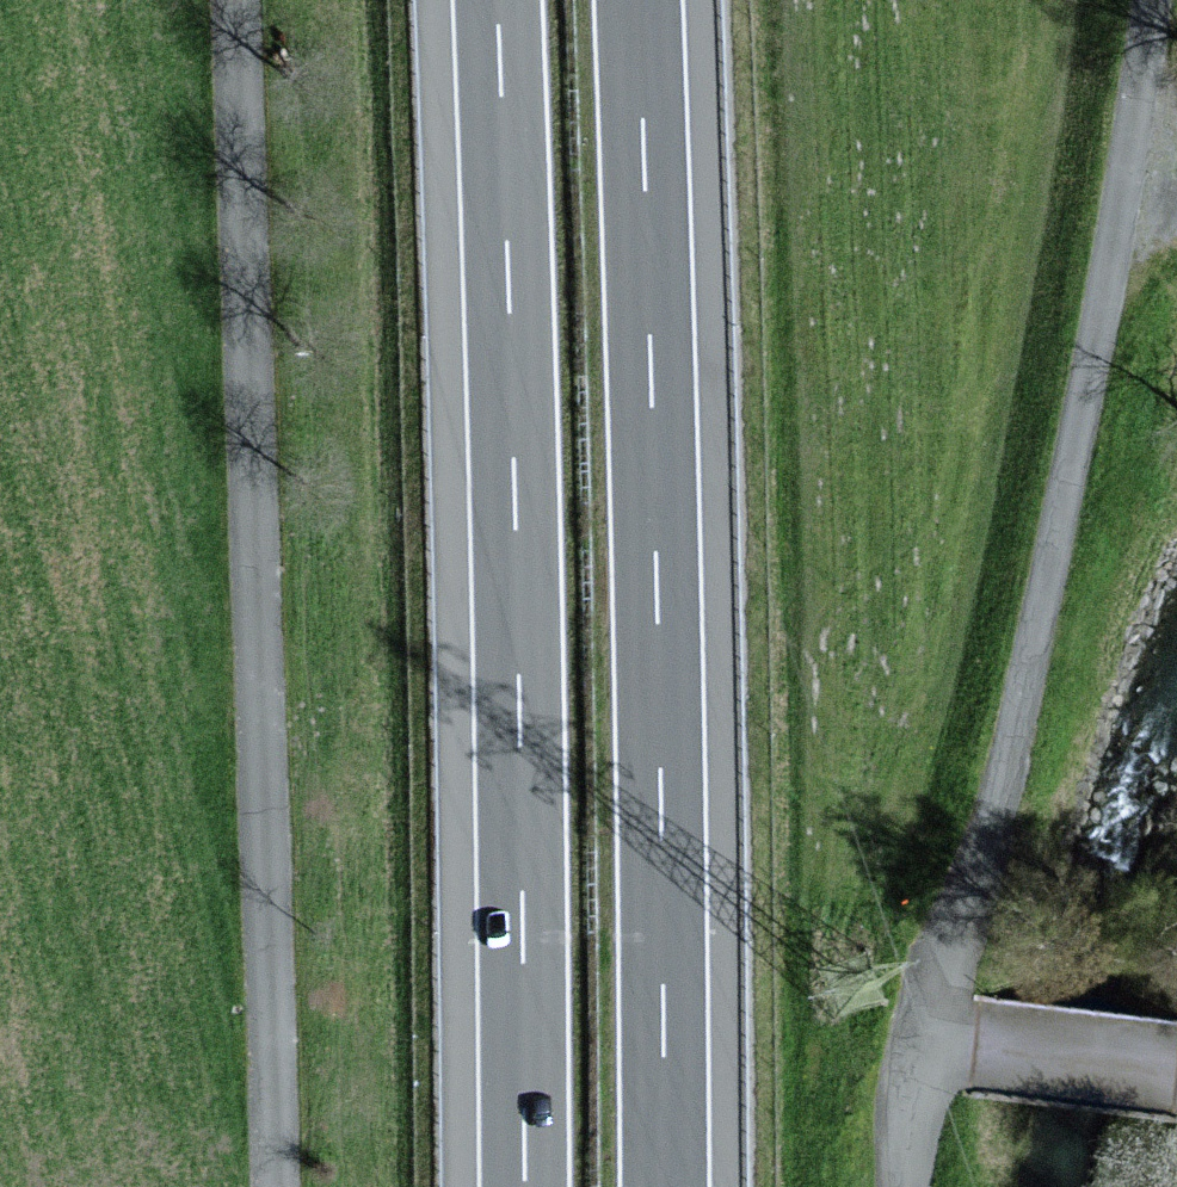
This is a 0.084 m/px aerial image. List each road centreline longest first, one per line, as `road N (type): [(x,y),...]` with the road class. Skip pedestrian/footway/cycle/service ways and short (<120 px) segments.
road 1 (unclassified): [(275,1186),(236,0)]
road 2 (motorway): [(665,1186),(656,496),(638,0)]
road 3 (motorway): [(497,0),(523,1186)]
road 4 (unclassified): [(1161,0),(1008,767),(942,989),(934,1048)]
road 5 (unclassified): [(934,1048),(1176,1073)]
road 6 (unclassified): [(934,1048),(916,1128),(915,1186)]

